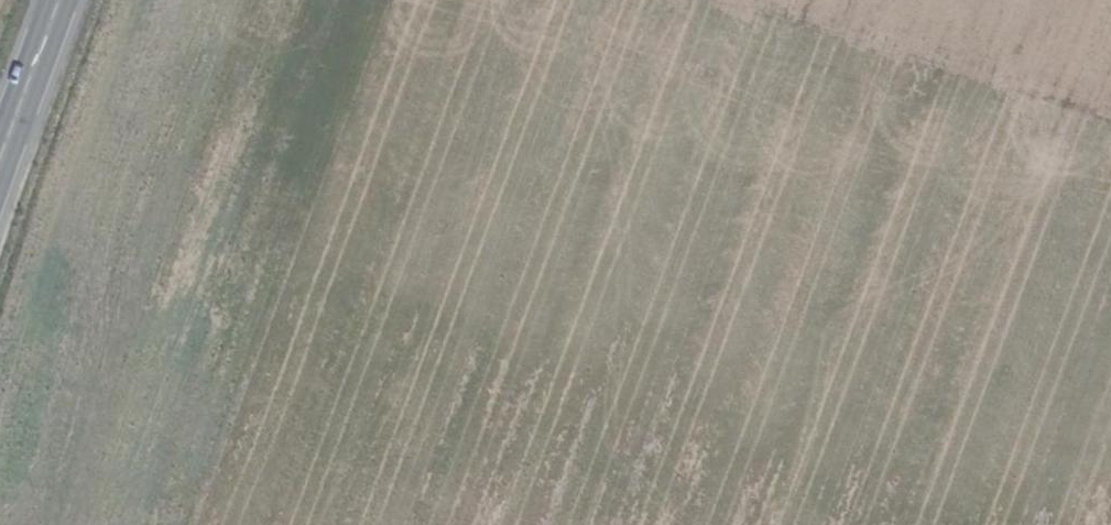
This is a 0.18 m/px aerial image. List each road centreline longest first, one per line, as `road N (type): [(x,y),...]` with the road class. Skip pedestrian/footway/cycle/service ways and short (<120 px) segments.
road 1 (primary): [(60,0),(0,161)]

